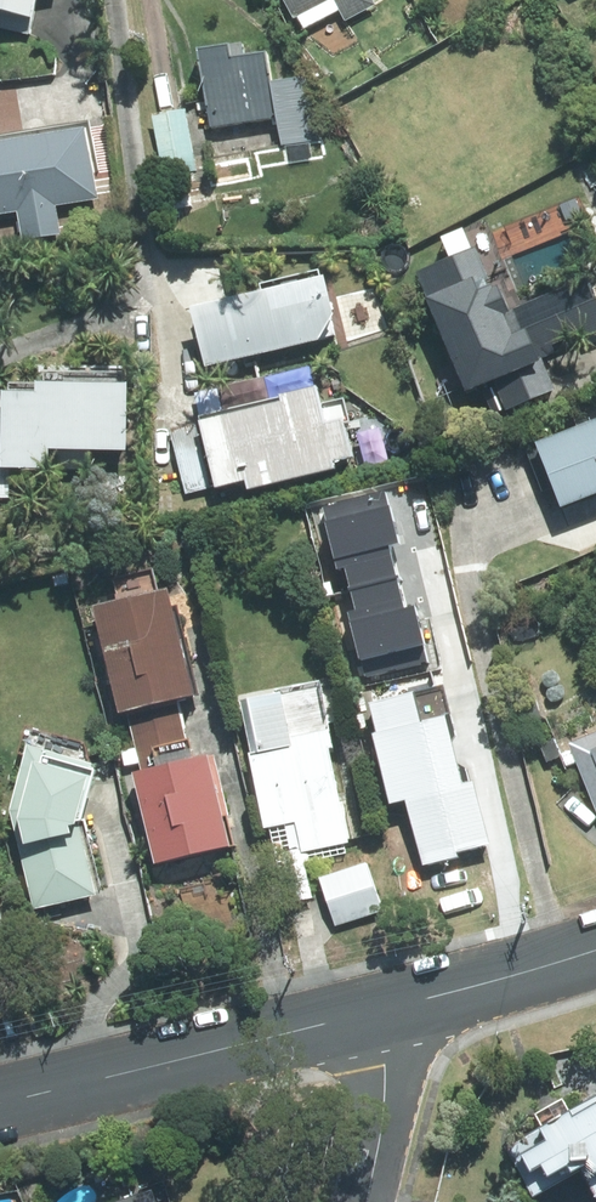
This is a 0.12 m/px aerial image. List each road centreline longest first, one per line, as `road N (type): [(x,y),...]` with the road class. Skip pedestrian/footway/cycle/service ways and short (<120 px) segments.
road 1 (tertiary): [(0,1104),(392,1009)]
road 2 (tertiary): [(392,1009),(595,948)]
road 3 (residential): [(357,1201),(392,1009)]

